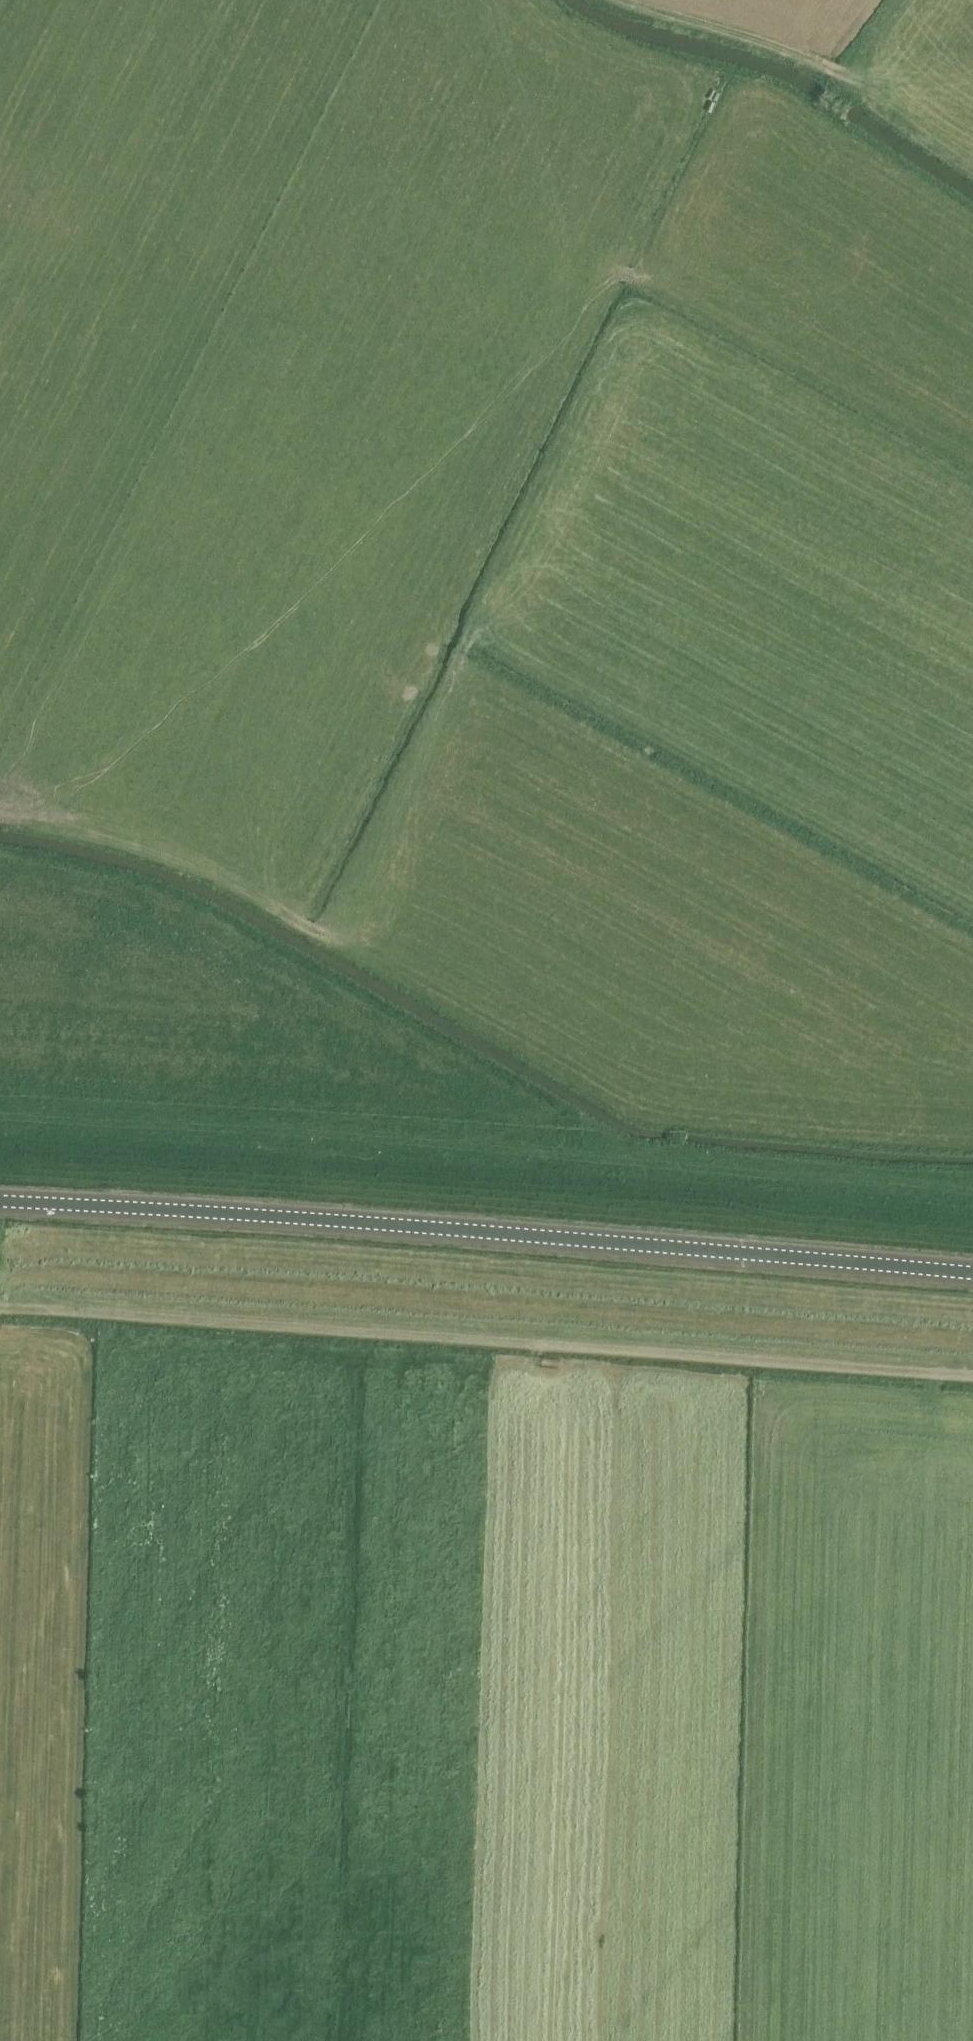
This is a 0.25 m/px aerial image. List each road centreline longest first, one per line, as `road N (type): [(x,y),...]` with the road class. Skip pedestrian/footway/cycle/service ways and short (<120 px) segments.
road 1 (secondary): [(972,1276),(407,1226),(0,1207)]

